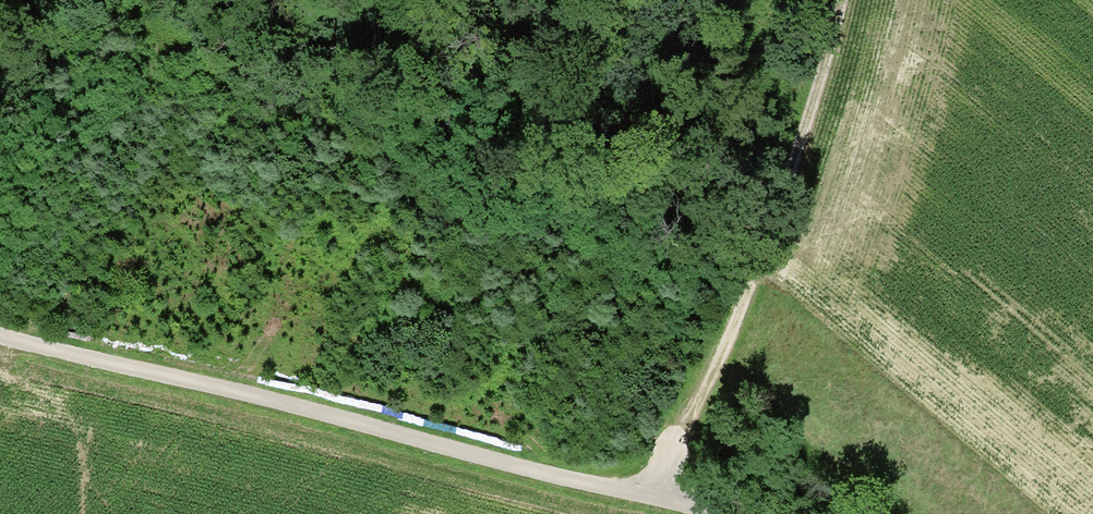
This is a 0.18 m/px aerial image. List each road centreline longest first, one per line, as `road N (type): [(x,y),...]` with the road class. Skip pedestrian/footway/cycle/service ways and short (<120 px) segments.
road 1 (track): [(0,334),(698,513)]
road 2 (track): [(840,0),(795,187),(648,501)]
road 3 (track): [(0,269),(162,62)]

